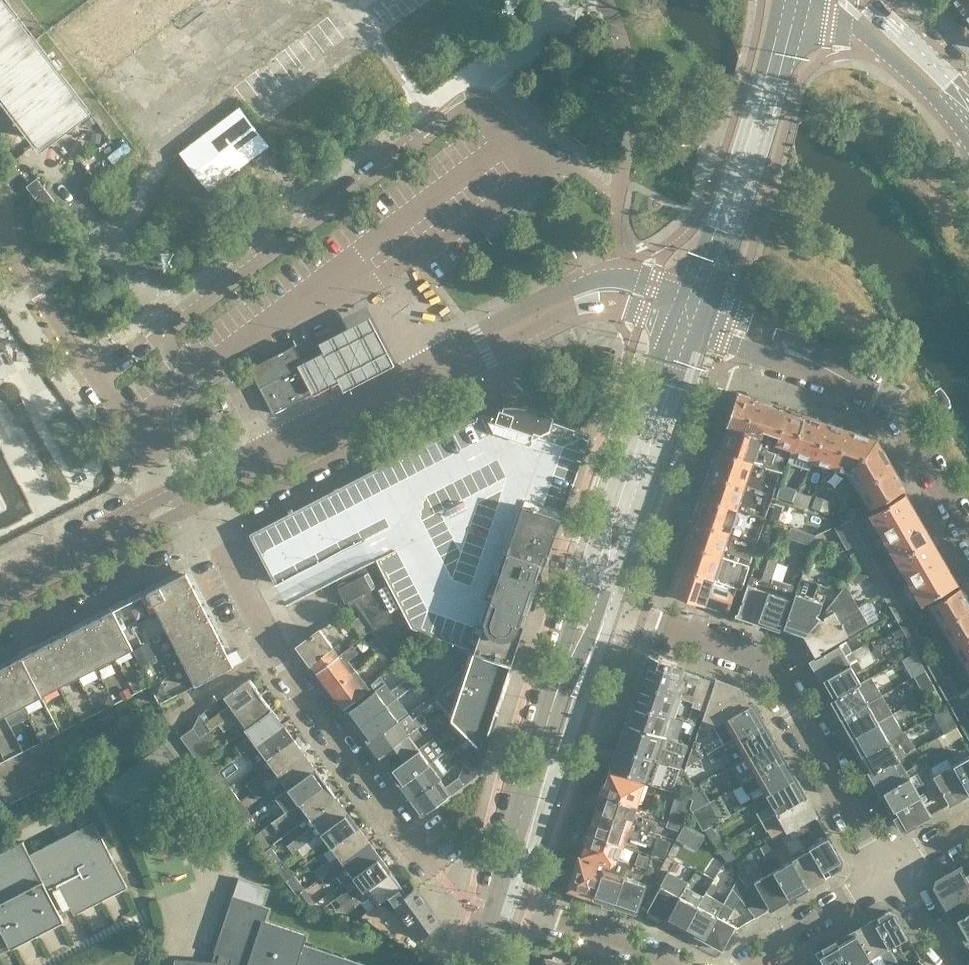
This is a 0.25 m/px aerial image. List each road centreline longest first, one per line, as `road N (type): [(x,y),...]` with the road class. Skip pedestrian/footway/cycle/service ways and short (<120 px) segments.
road 1 (residential): [(886,876),(765,661),(602,601)]
road 2 (residential): [(199,495),(126,426),(0,237)]
road 3 (secondary): [(705,306),(756,174),(804,0)]
road 4 (secondary): [(778,0),(733,165),(682,297)]
road 5 (secondary): [(602,601),(695,331)]
road 6 (secondary): [(671,323),(581,593)]
road 7 (residential): [(439,872),(272,647)]
road 8 (tertiary): [(682,297),(616,276),(595,280),(468,341),(445,366)]
road 9 (tertiary): [(445,366),(598,302),(671,323)]
road 10 (residential): [(0,636),(212,525)]
road 11 (tertiary): [(199,495),(0,597)]
road 12 (residential): [(895,406),(813,345),(705,306)]
road 13 (residential): [(695,331),(895,406)]
road 14 (residential): [(212,525),(350,452),(364,409)]
road 15 (tertiary): [(199,495),(364,409)]
road 16 (secondary): [(498,907),(544,732)]
road 17 (residential): [(665,964),(498,907)]
road 18 (tertiary): [(827,0),(952,117)]
road 19 (residential): [(741,964),(886,876)]
road 20 (tertiary): [(968,106),(867,0)]
road 21 (secondary): [(581,593),(544,732)]
road 22 (secondary): [(544,732),(602,601)]
road 23 (residential): [(968,529),(895,406)]
road 24 (residential): [(272,647),(212,525)]
road 25 (residential): [(173,726),(272,647)]

